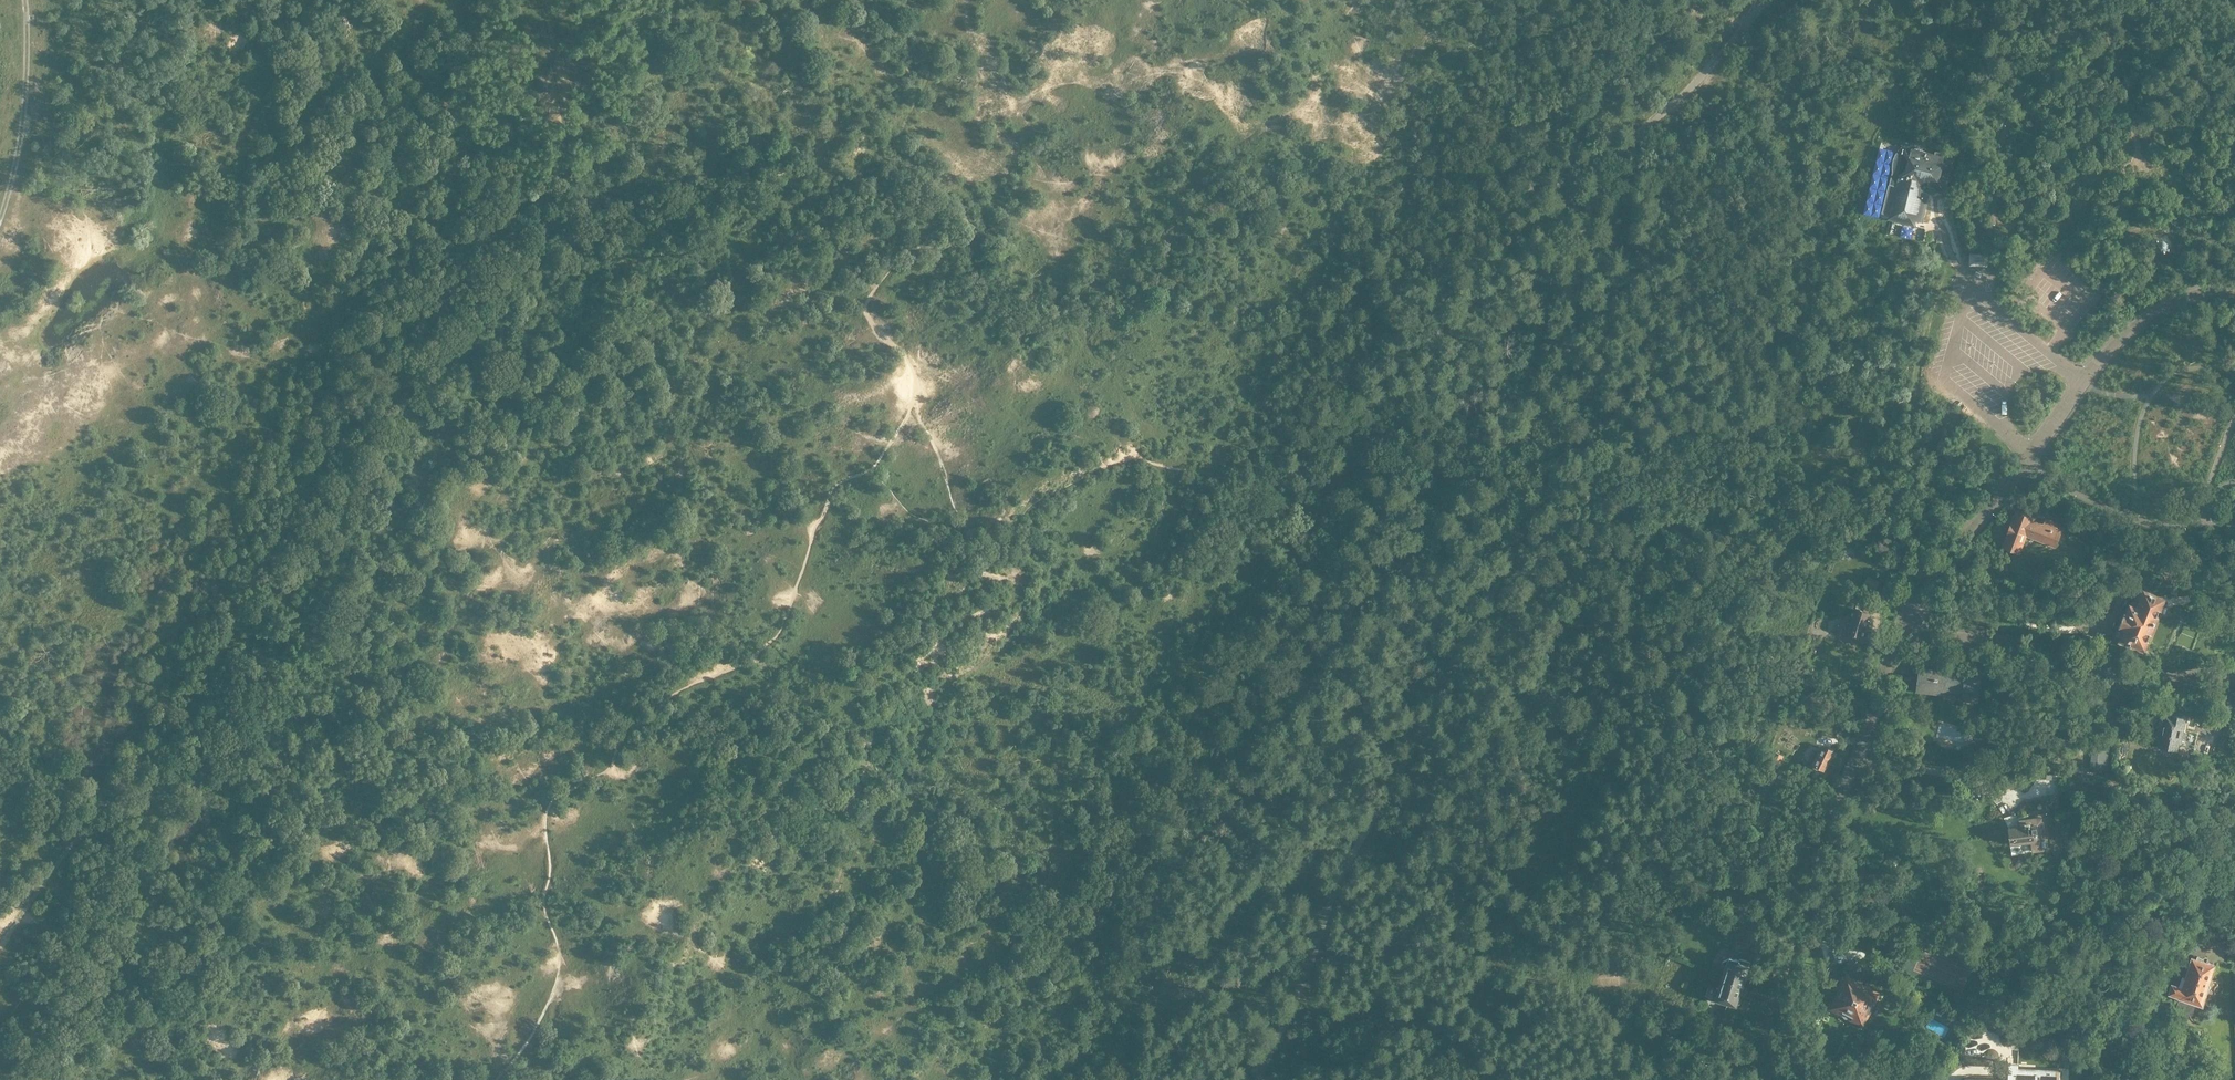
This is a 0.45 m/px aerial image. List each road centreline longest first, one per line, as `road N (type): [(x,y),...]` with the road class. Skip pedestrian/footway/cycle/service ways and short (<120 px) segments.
road 1 (track): [(0,943),(98,808),(201,689),(343,423),(398,369),(422,325),(552,176),(562,93),(537,0)]
road 2 (residential): [(1902,628),(1943,563),(2124,330),(2190,289),(2234,287)]
road 3 (residential): [(1783,1079),(1760,1050),(1789,956),(1795,867),(1858,760),(1902,628)]
road 4 (residential): [(2234,675),(2136,679),(2014,645),(1902,628)]

